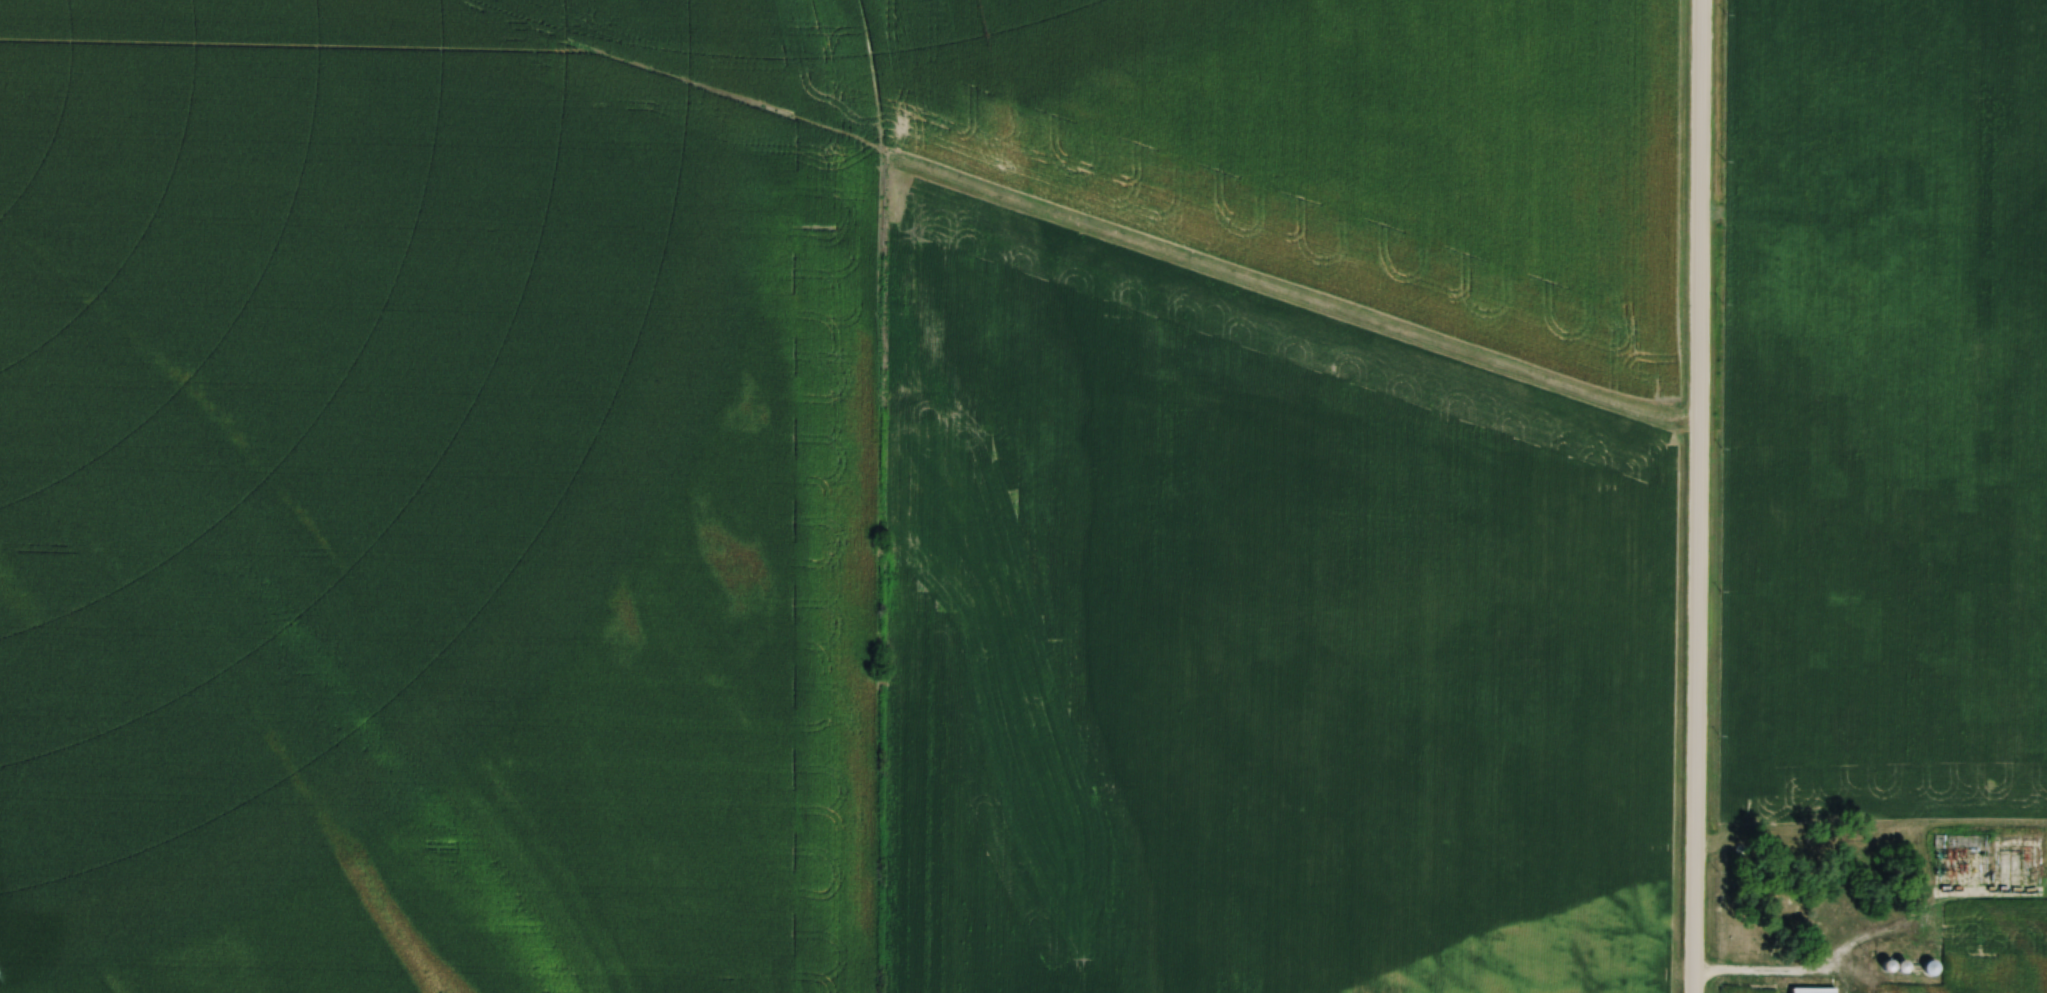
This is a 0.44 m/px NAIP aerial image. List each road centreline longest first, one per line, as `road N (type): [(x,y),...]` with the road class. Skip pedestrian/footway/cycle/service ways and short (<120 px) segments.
road 1 (tertiary): [(1701,992),(1708,0)]

